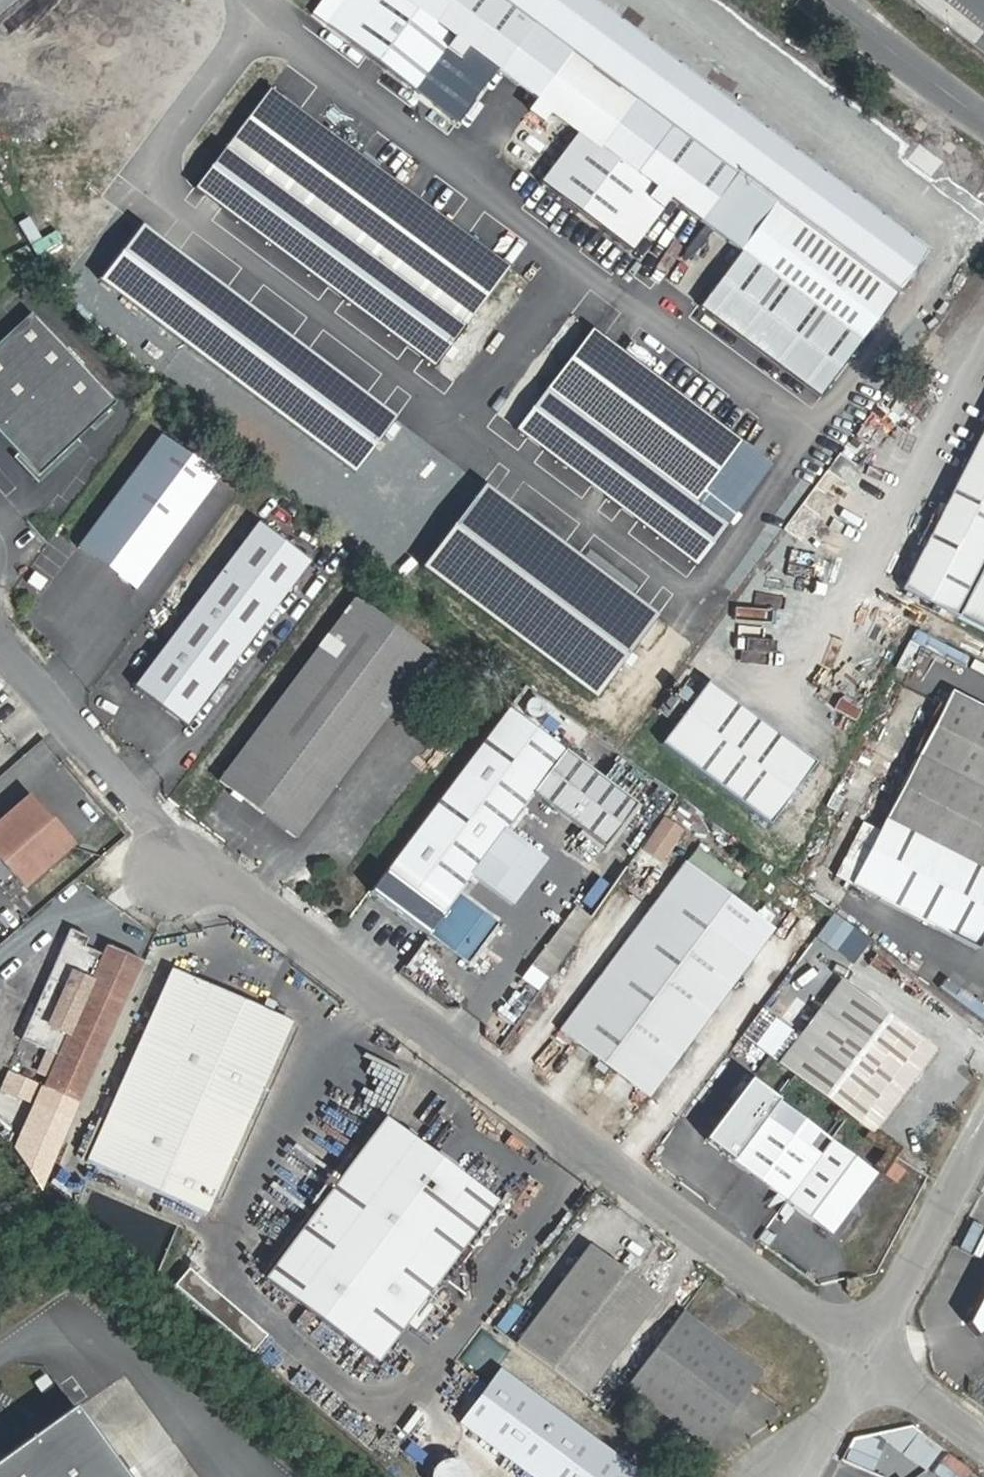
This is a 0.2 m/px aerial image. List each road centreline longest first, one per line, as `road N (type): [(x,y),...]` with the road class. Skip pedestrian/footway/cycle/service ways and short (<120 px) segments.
road 1 (unclassified): [(0,640),(152,820),(204,865),(863,1353)]
road 2 (unclassified): [(983,1131),(863,1353)]
road 3 (unclassified): [(983,116),(832,0)]
road 4 (unclassified): [(863,1353),(983,1441)]
road 5 (unclassified): [(863,1353),(782,1476)]

